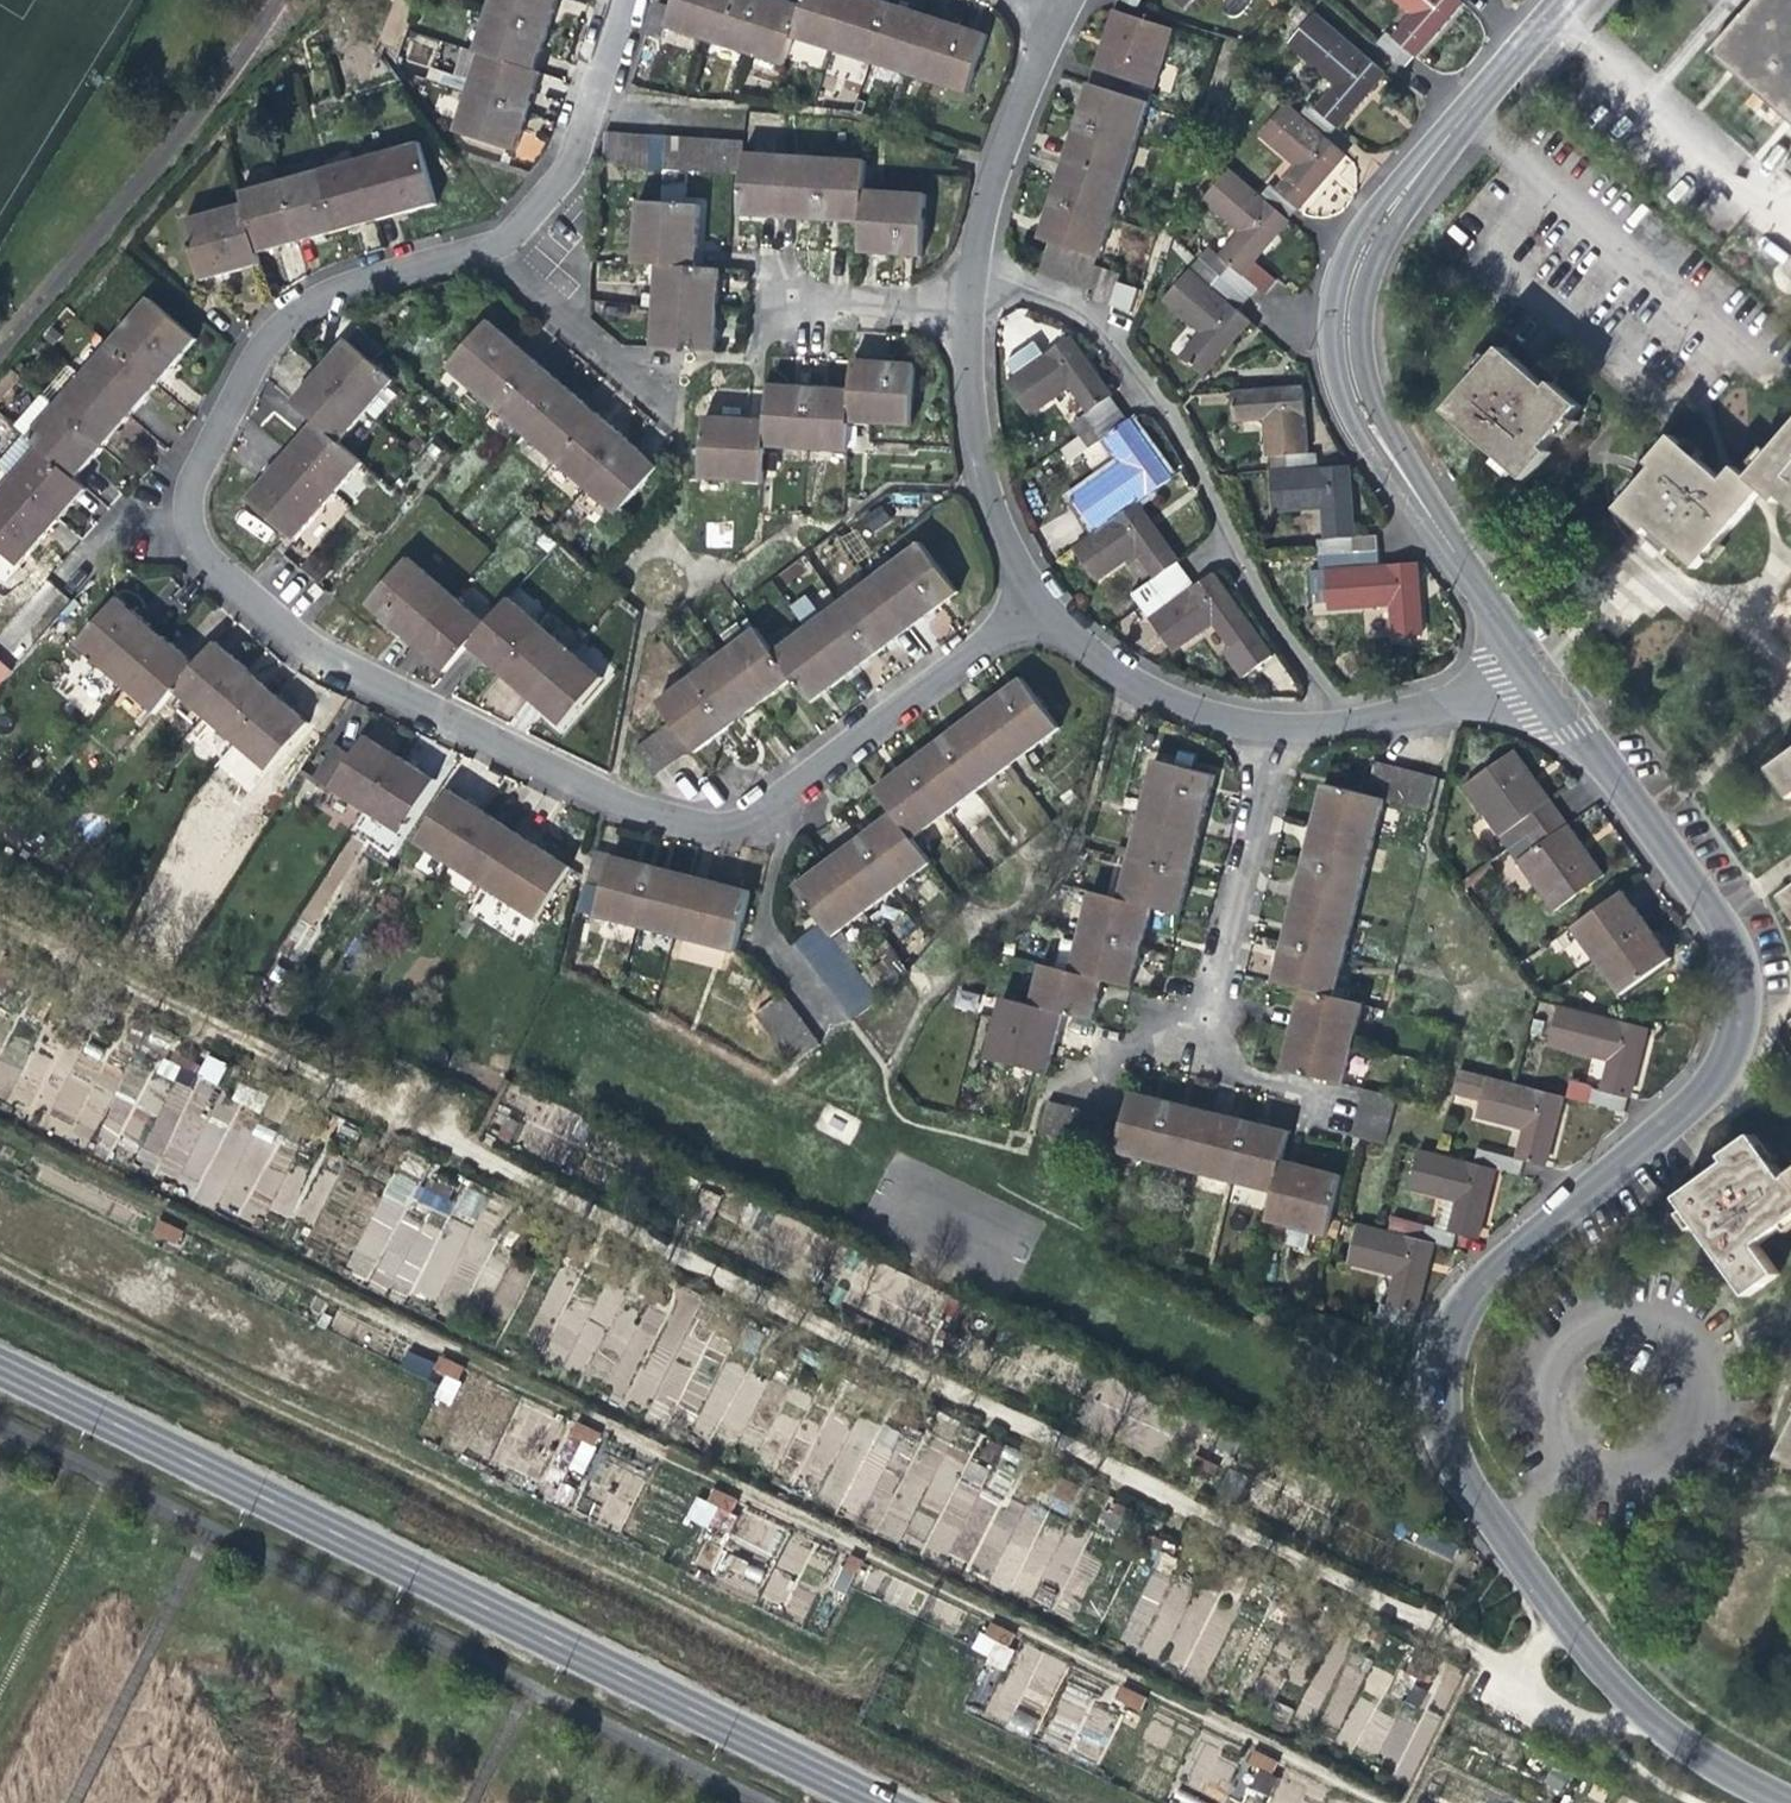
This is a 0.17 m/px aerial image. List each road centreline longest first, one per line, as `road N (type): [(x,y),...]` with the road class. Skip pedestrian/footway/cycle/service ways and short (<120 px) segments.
road 1 (track): [(1519,1666),(0,921)]
road 2 (track): [(1375,1802),(0,1131)]
road 3 (residential): [(1784,1802),(1705,1764),(1644,1717),(1475,1499),(1428,1409),(1429,1352),(1460,1291),(1694,1101),(1739,1043),(1750,1006),(1750,978),(1720,920),(1529,655)]
road 4 (residential): [(1033,604),(801,787),(745,824),(725,828),(674,821),(608,796),(299,637),(201,542),(192,507),(201,469),(264,353),(299,316),(349,290),(494,249)]
road 5 (tertiary): [(879,1802),(0,1367)]
road 6 (residential): [(1529,655),(1372,436),(1345,367),(1346,299),(1359,262),(1476,103)]
road 7 (residential): [(1345,725),(1257,592),(1208,483),(1152,390),(1076,309),(972,268)]
road 8 (residential): [(1476,103),(1721,328)]
road 9 (residential): [(1033,604),(981,480),(970,306)]
road 10 (residential): [(1200,1022),(1269,726)]
road 11 (residential): [(494,249),(533,218),(567,176),(632,0)]
road 12 (residential): [(972,268),(994,171),(1064,4)]
road 13 (residential): [(1269,726),(1213,716),(1120,678),(1033,604)]
road 14 (residential): [(494,249),(616,363),(665,381)]
road 15 (residential): [(1529,655),(1445,706),(1345,725)]
road 16 (residential): [(792,299),(970,306)]
road 17 (track): [(1482,1649),(1406,1802)]
road 18 (residential): [(1476,103),(1565,0)]

